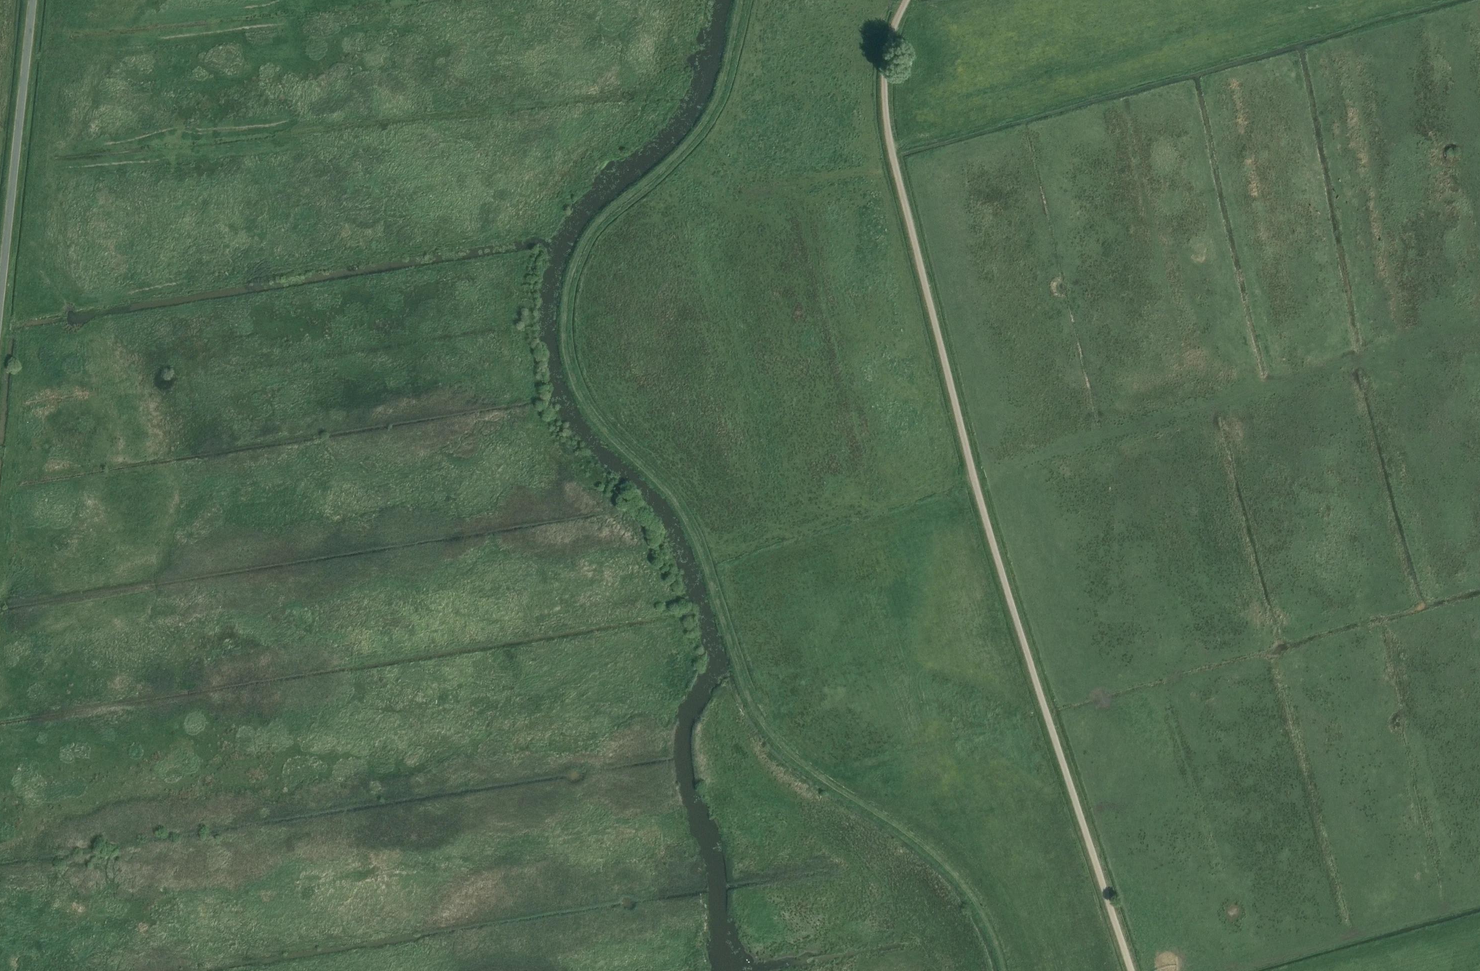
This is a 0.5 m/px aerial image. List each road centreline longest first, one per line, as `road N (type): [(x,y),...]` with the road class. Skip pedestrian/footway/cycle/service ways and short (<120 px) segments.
road 1 (track): [(907,0),(885,90),(895,165),(973,478),(1129,970)]
road 2 (unclassified): [(0,296),(32,0)]

